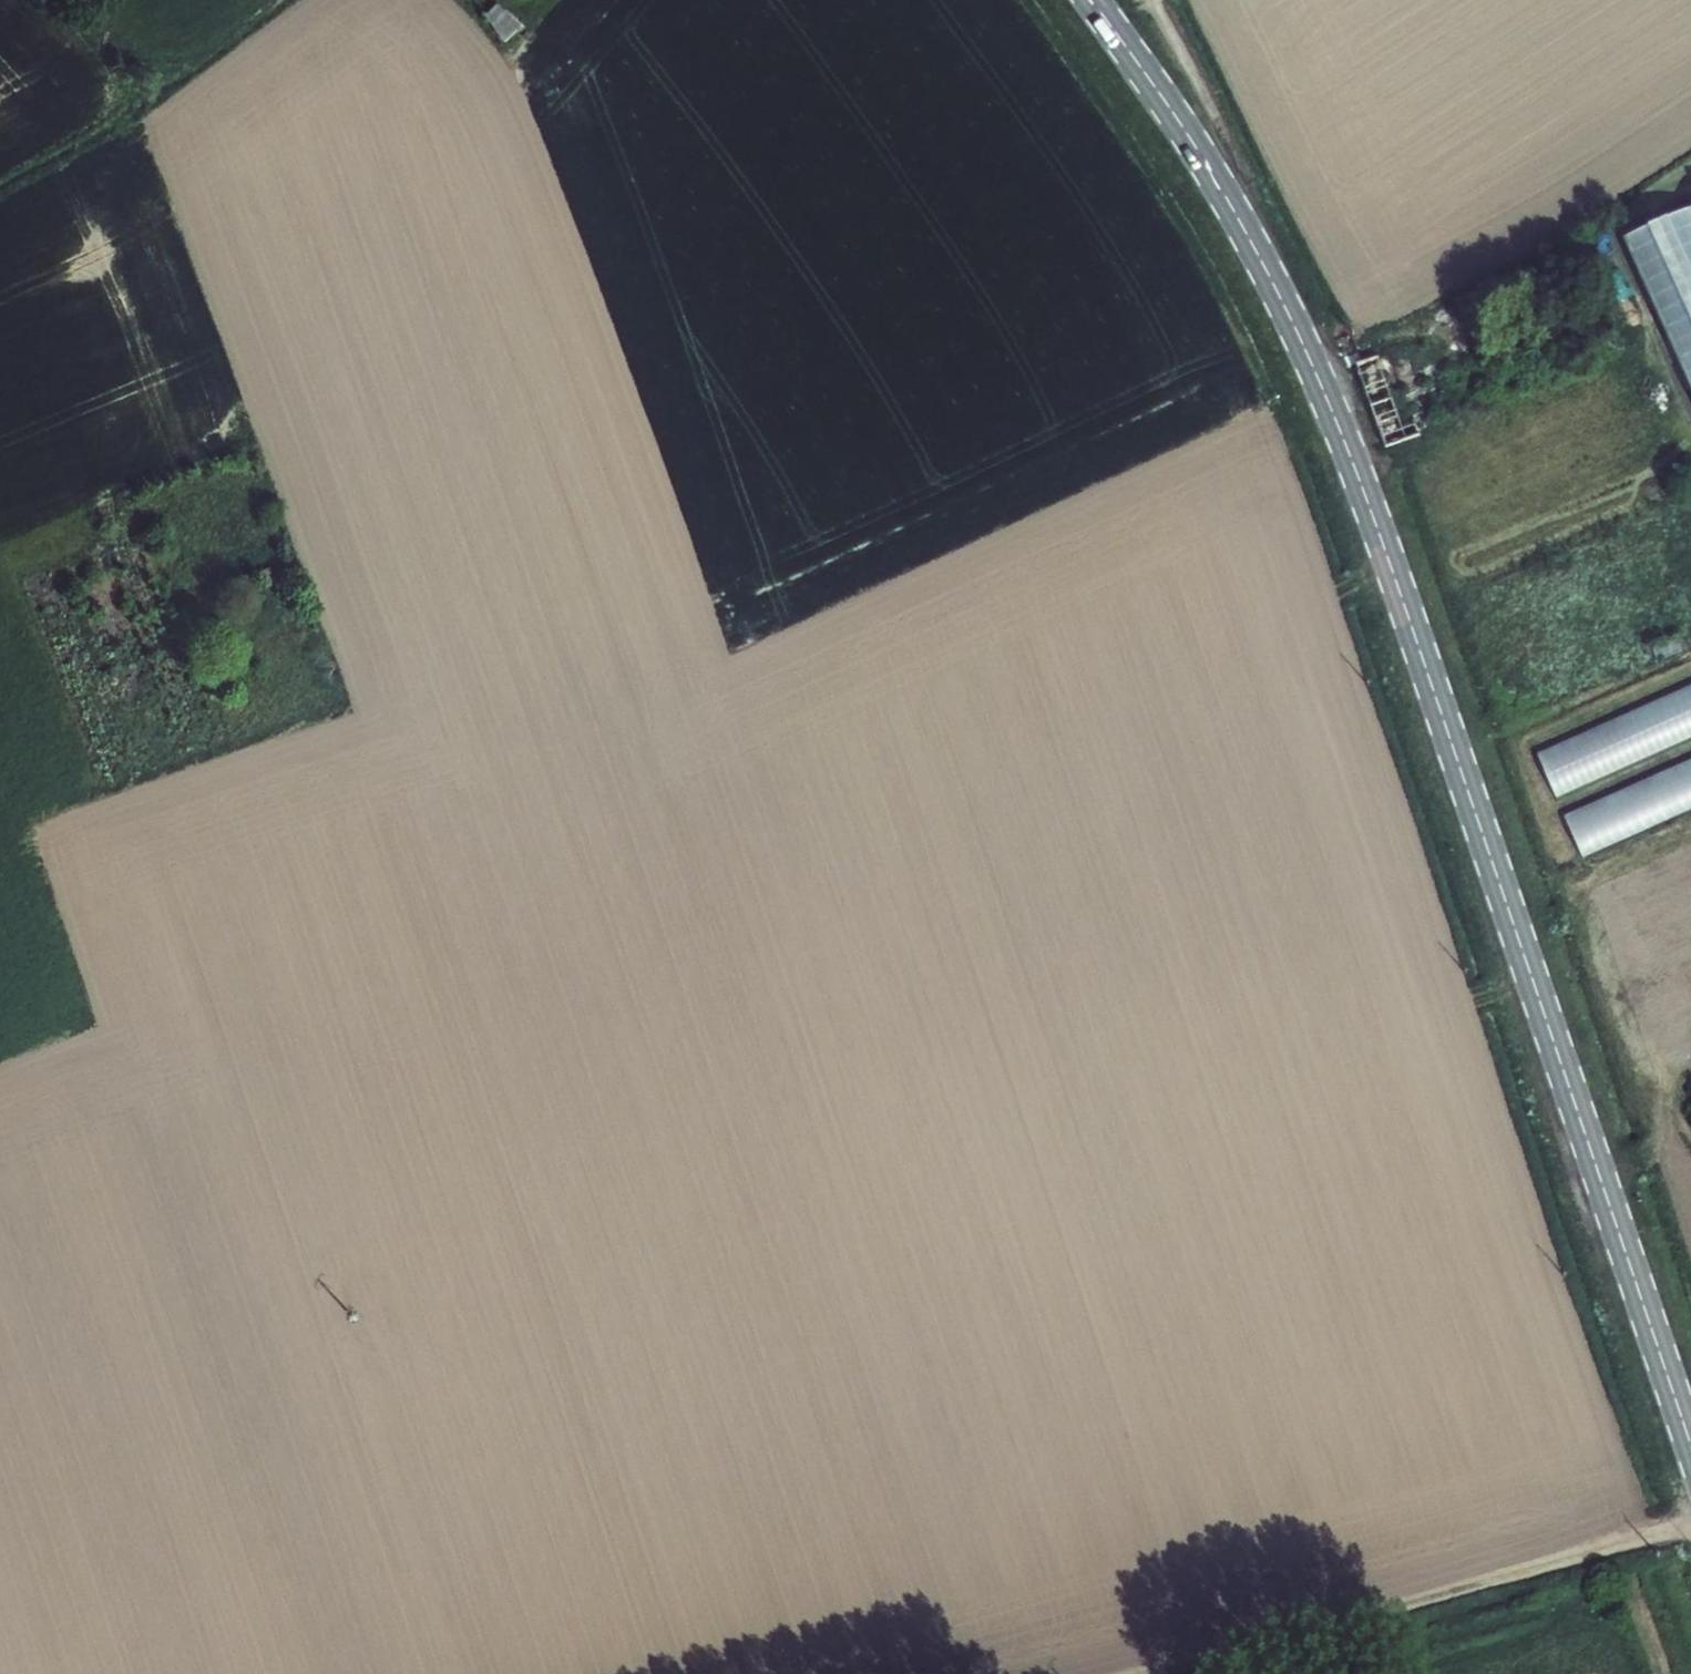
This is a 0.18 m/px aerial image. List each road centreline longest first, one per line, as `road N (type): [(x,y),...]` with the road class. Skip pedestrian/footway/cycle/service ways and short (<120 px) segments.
road 1 (tertiary): [(1690,1448),(1339,432),(1224,197),(1090,0)]
road 2 (track): [(1690,1525),(1140,1673)]

